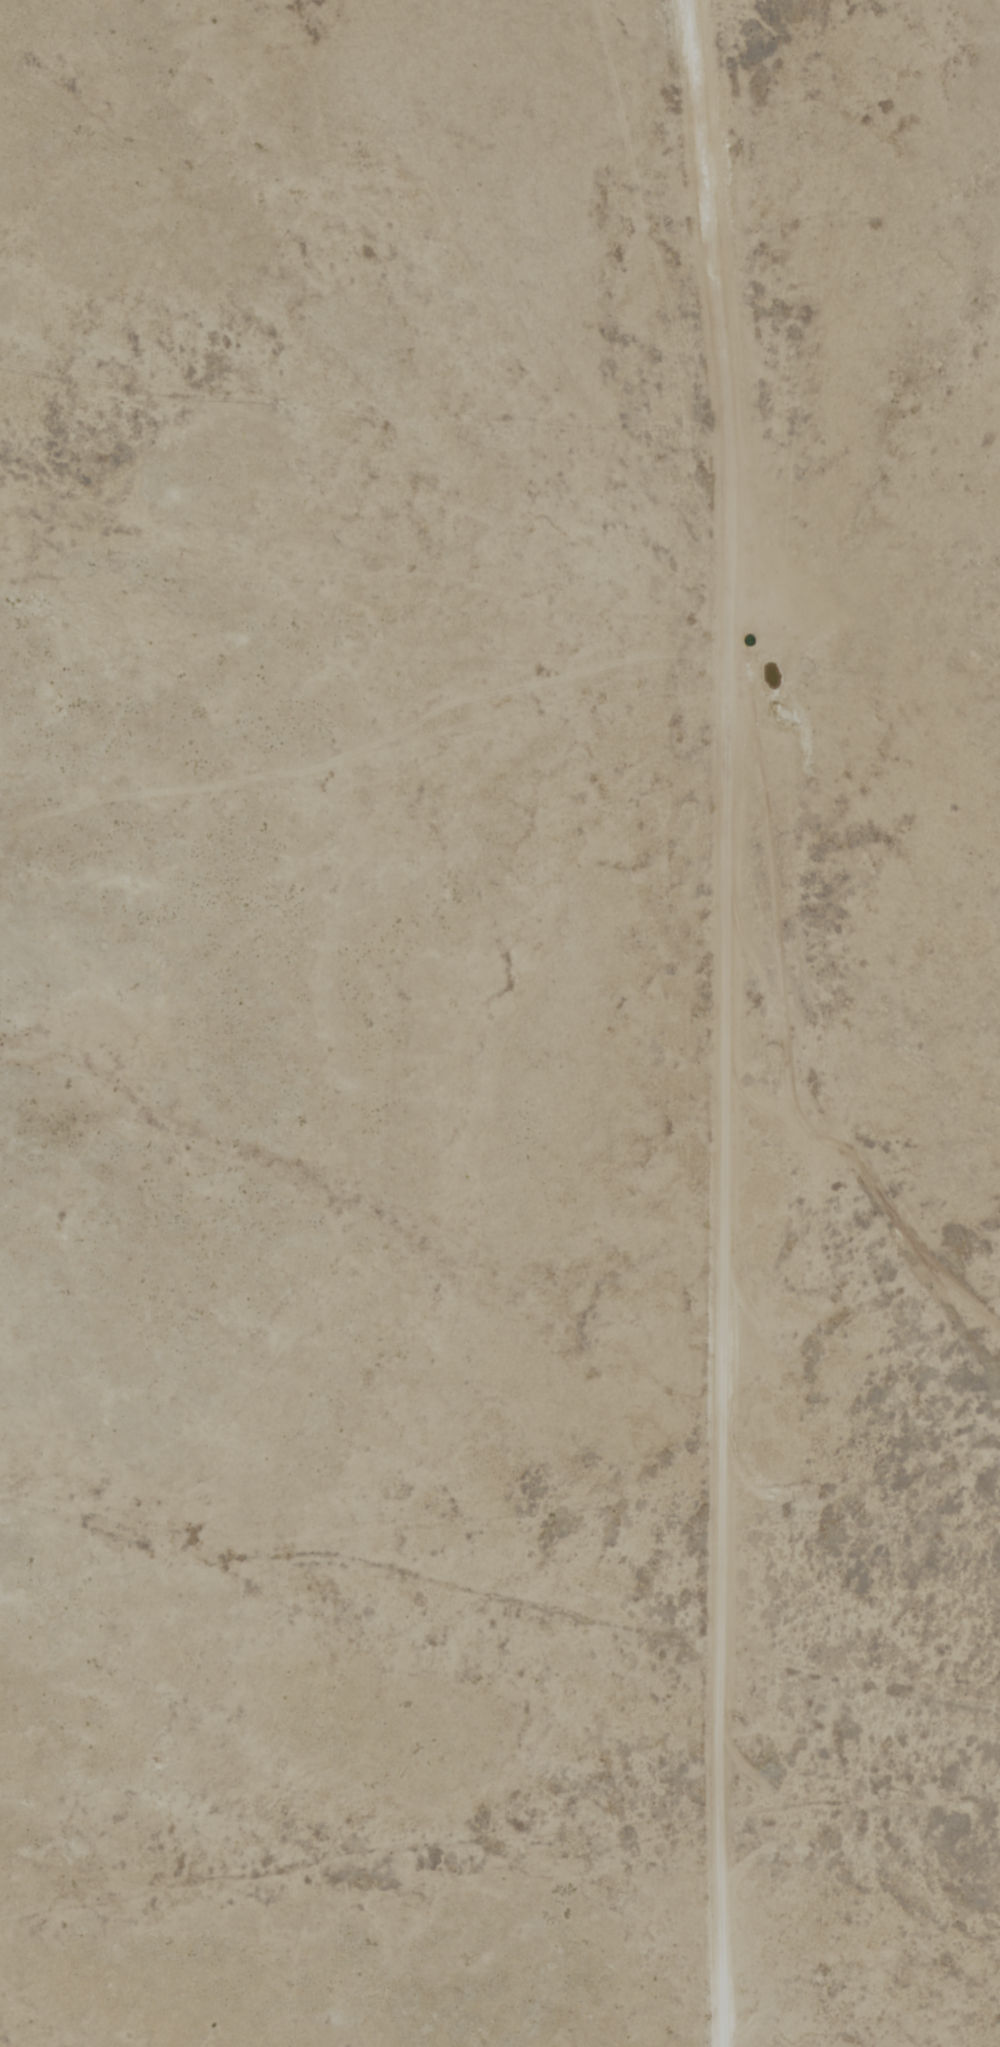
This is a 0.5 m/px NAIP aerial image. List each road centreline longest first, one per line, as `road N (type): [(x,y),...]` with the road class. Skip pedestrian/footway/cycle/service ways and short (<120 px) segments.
road 1 (residential): [(756,2046),(742,1495),(752,275),(702,0)]

